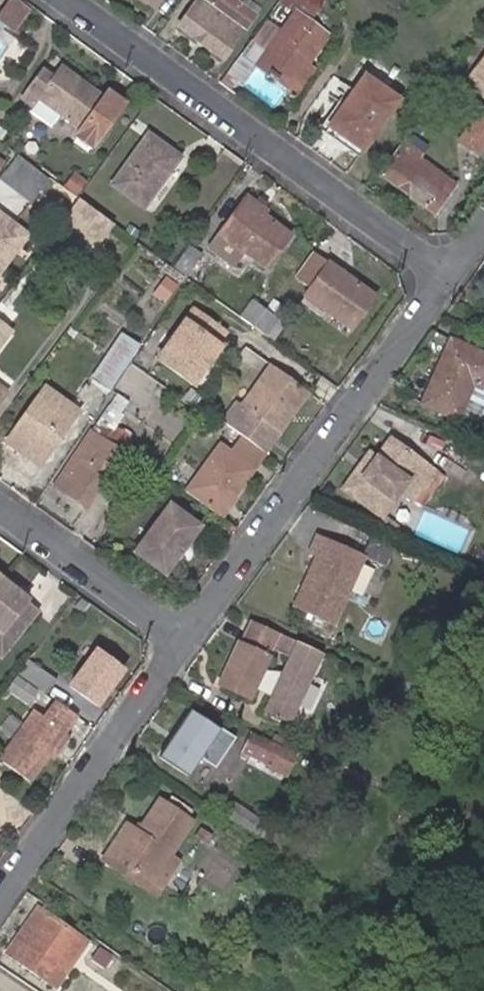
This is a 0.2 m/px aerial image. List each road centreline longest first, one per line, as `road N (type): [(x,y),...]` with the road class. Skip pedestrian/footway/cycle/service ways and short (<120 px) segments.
road 1 (residential): [(453,273),(73,0)]
road 2 (residential): [(181,641),(453,273)]
road 3 (residential): [(0,890),(181,641)]
road 4 (residential): [(181,641),(0,509)]

